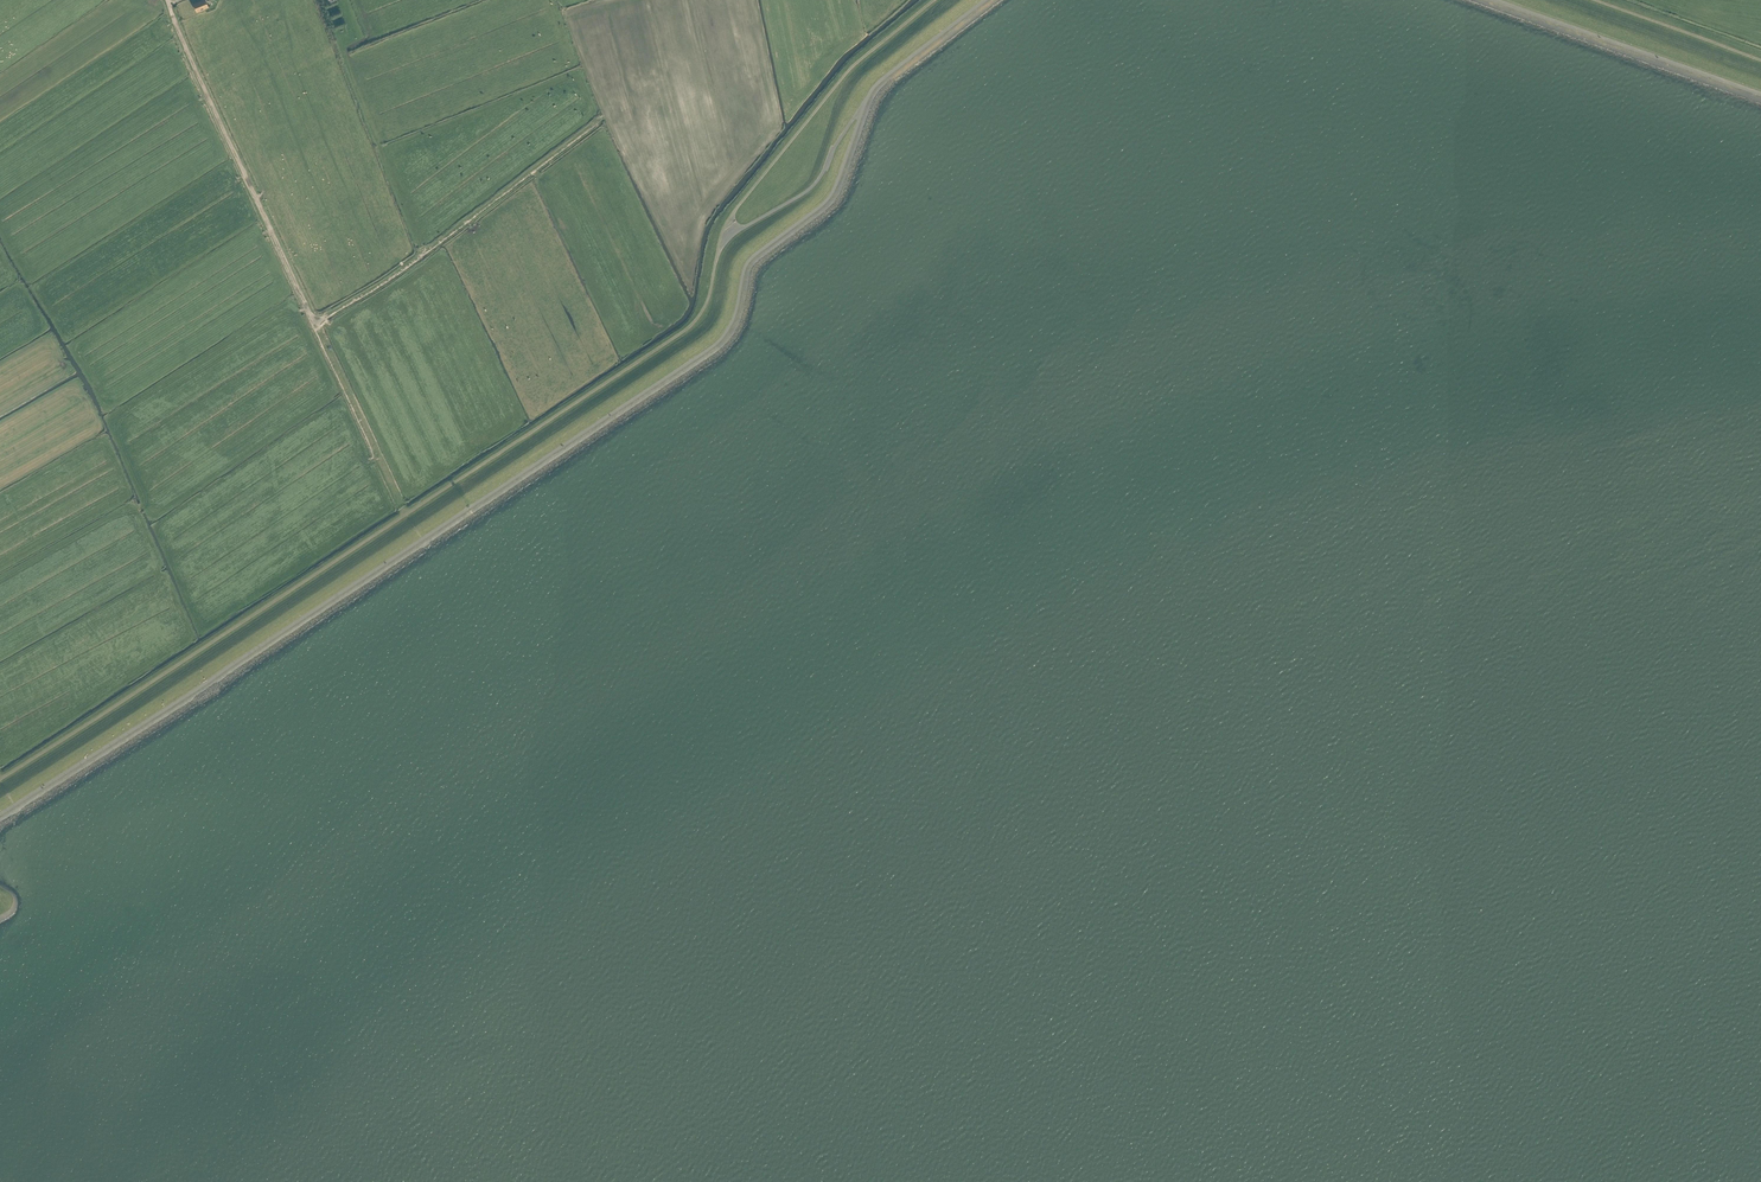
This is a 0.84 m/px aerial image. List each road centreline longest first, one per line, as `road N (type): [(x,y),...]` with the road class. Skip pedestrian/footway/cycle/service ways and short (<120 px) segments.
road 1 (track): [(406,514),(170,4)]
road 2 (track): [(601,120),(394,276),(315,321)]

